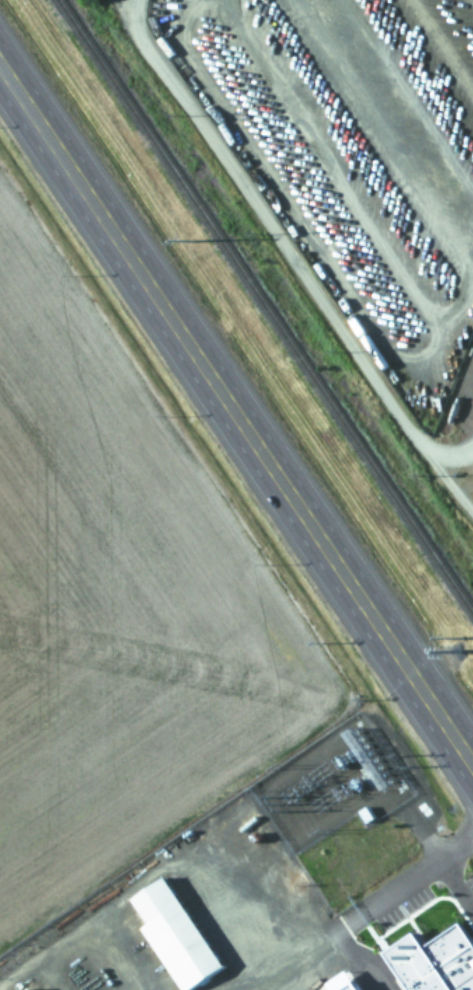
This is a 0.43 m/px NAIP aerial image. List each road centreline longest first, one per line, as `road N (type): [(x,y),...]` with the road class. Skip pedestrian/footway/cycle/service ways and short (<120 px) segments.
road 1 (trunk): [(472,771),(0,69)]

